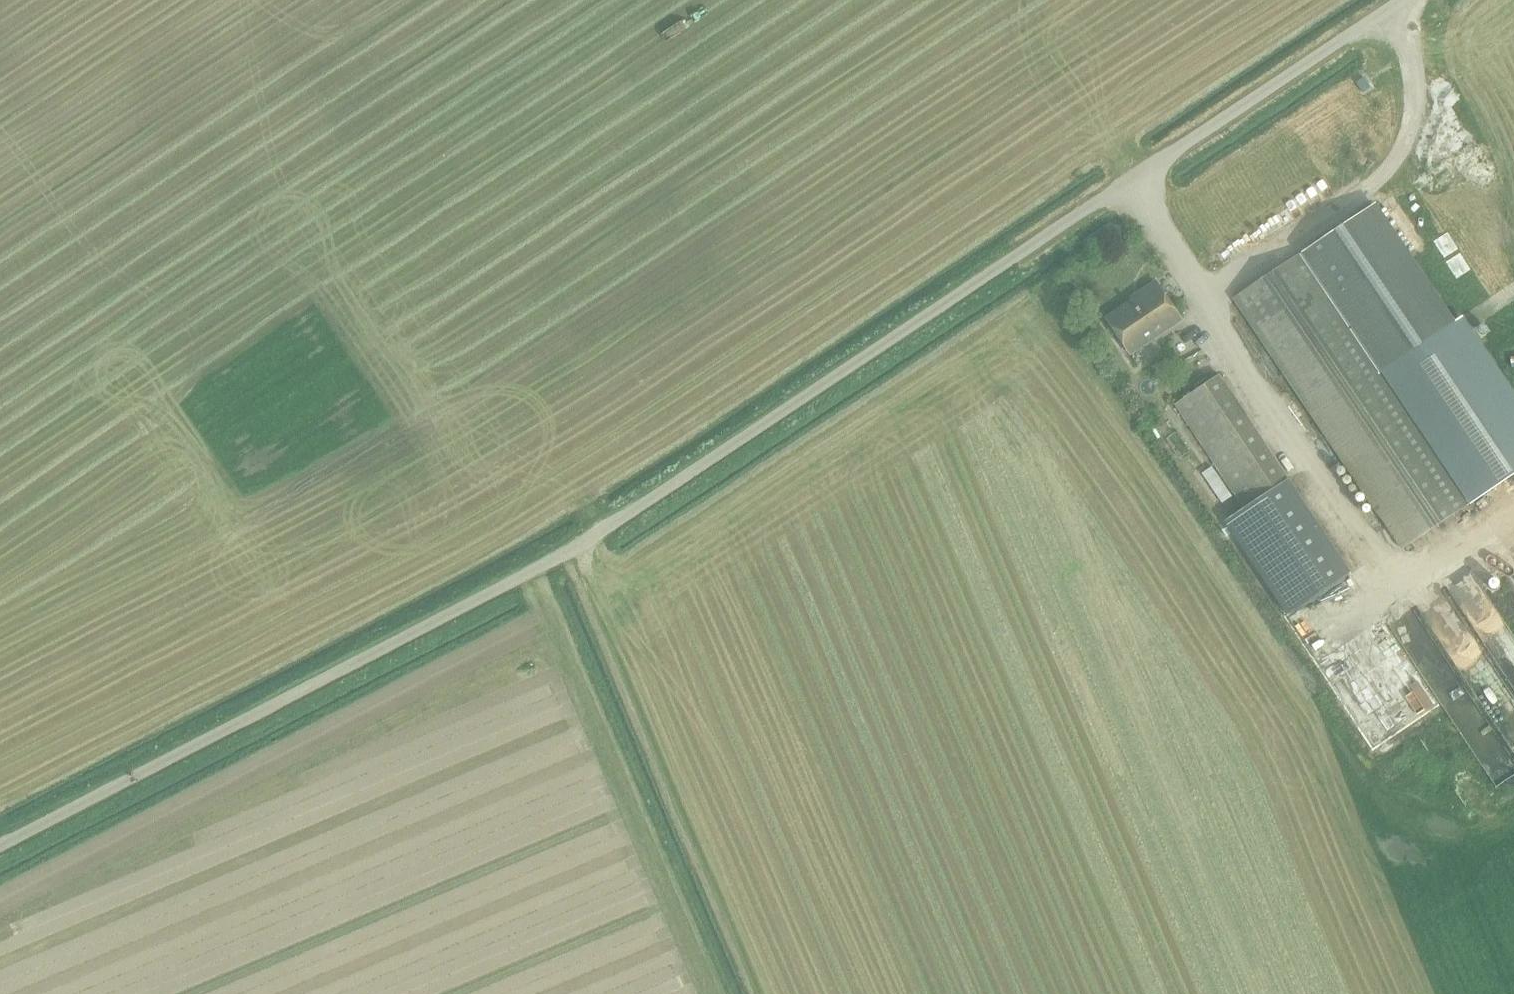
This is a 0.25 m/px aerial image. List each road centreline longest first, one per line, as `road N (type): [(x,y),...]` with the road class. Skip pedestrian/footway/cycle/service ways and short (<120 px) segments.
road 1 (unclassified): [(0,842),(576,542),(1401,0)]

